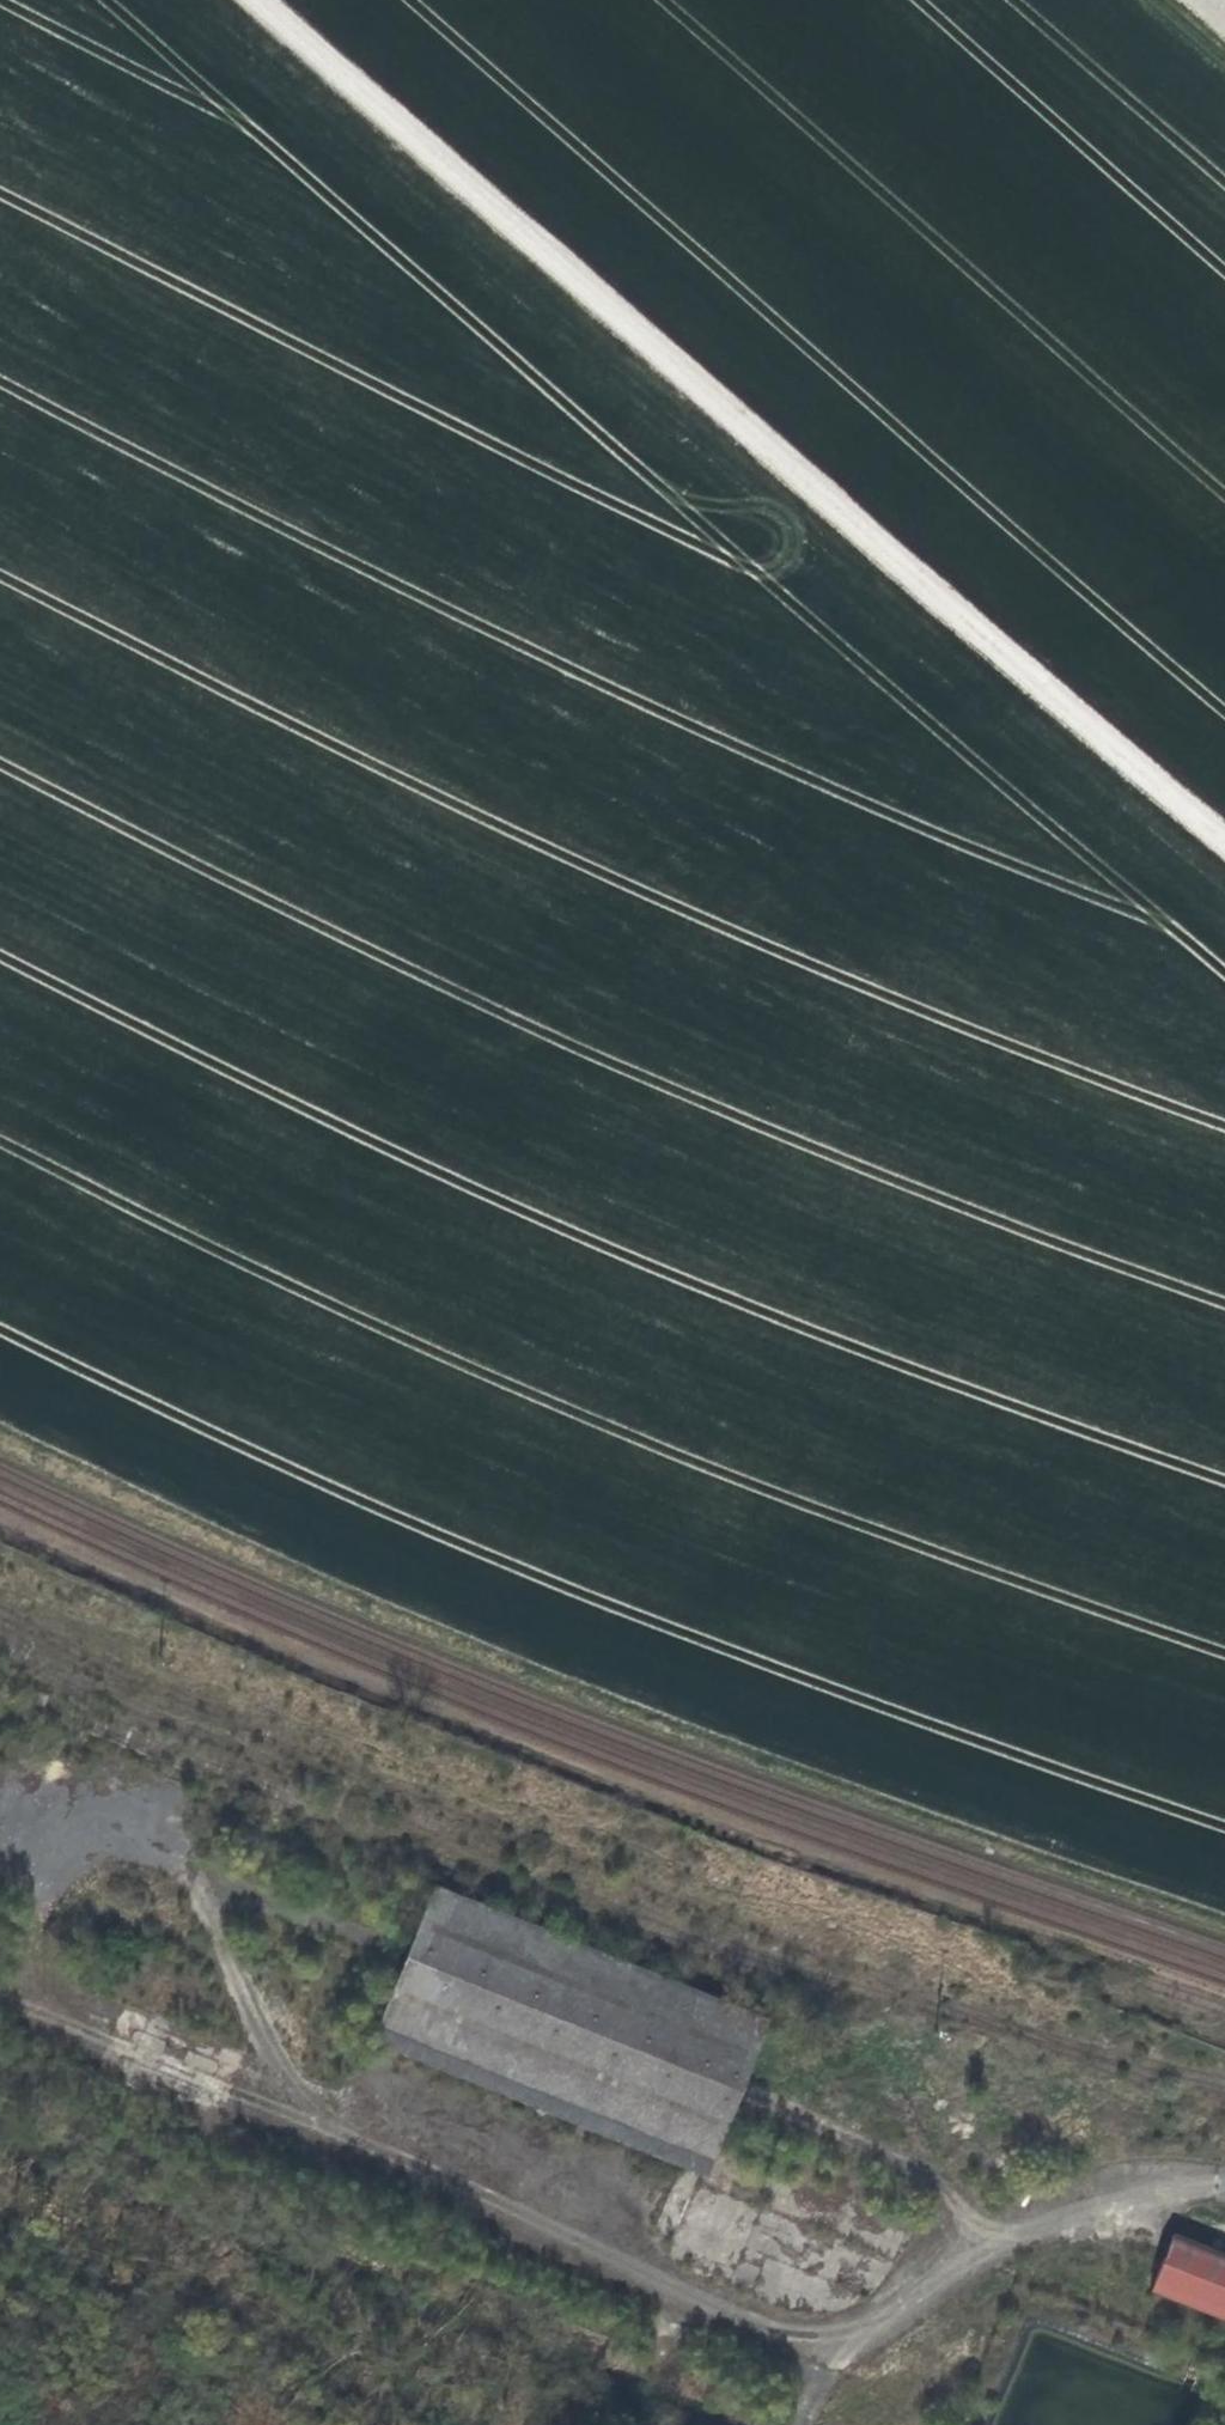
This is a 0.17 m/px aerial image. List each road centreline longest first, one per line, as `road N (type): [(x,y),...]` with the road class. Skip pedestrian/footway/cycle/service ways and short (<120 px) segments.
road 1 (track): [(257,0),(1224,834)]

